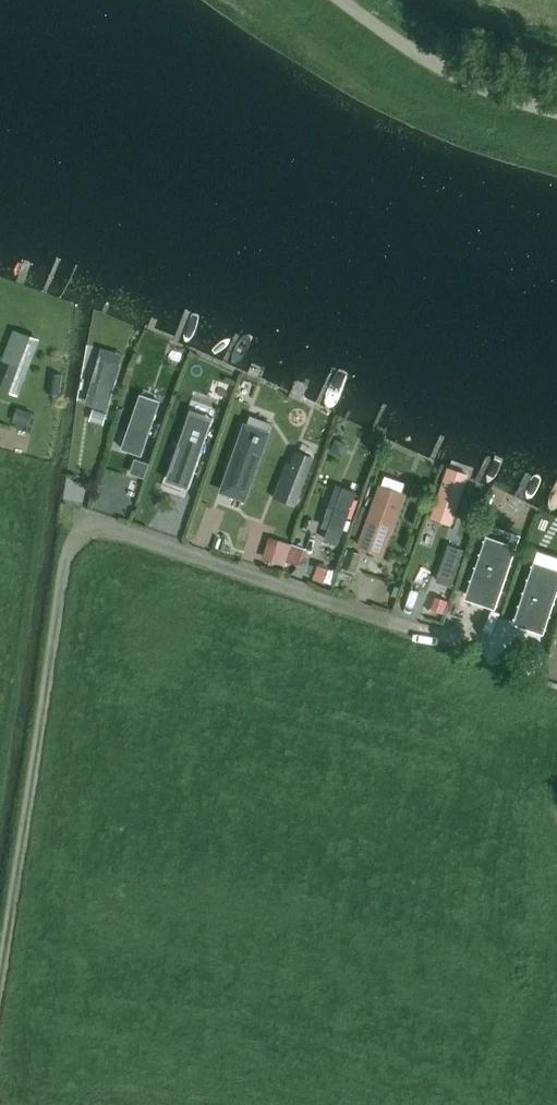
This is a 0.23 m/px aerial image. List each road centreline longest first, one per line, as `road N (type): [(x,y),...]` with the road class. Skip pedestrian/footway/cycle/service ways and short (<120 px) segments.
road 1 (track): [(0,993),(68,541),(77,530),(106,526),(429,631)]
road 2 (unclassified): [(342,0),(446,70),(556,112)]

